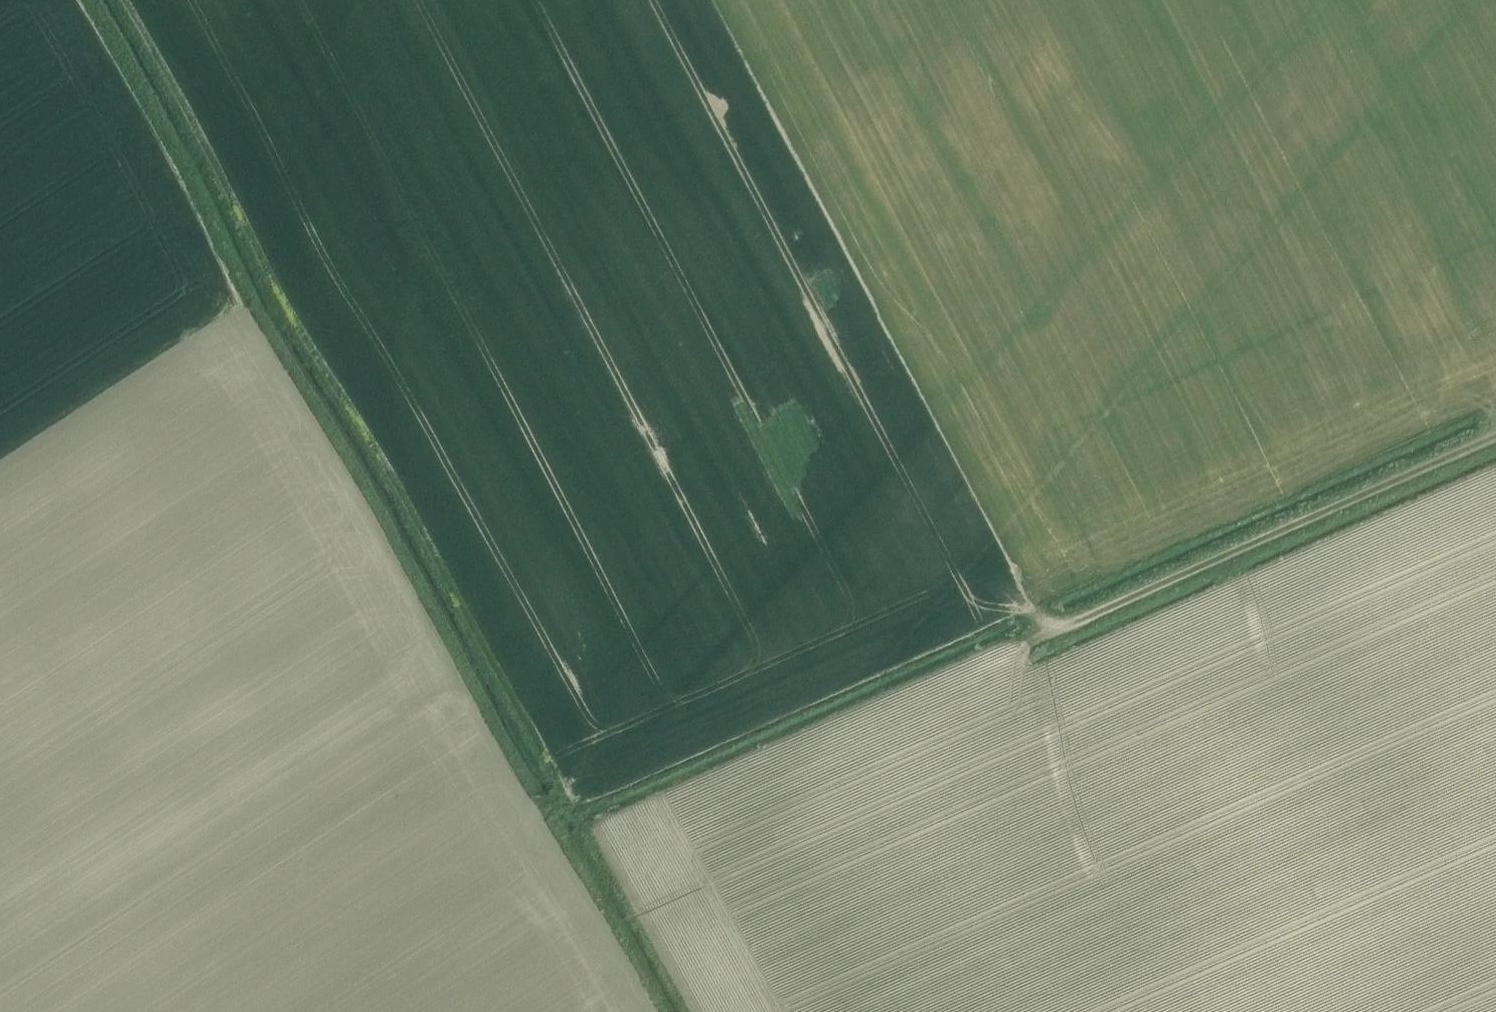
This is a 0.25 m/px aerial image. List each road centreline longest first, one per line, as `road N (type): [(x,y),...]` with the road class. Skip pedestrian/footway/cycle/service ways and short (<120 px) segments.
road 1 (track): [(1495,430),(1043,630)]

